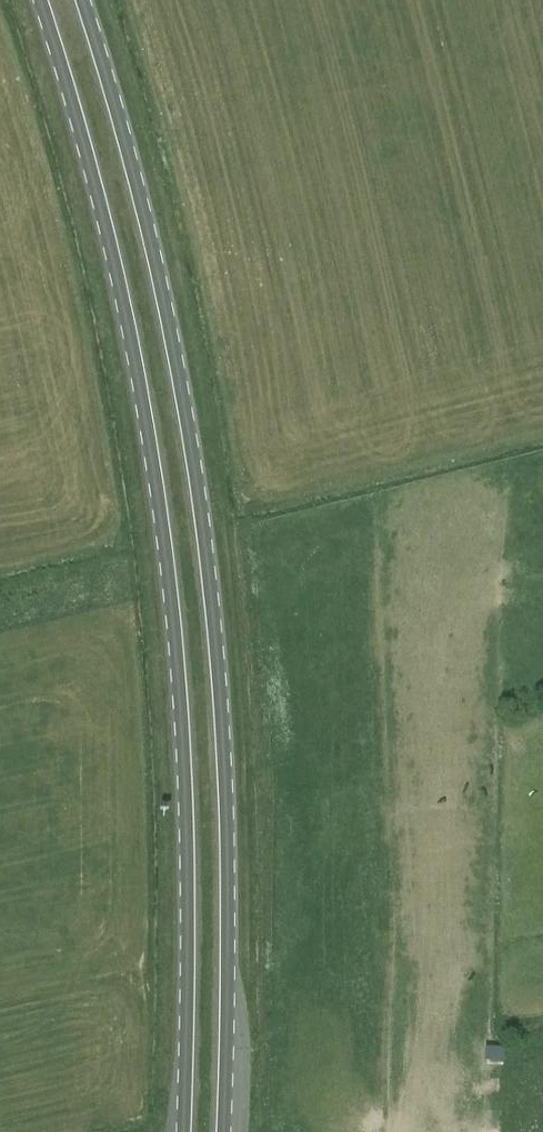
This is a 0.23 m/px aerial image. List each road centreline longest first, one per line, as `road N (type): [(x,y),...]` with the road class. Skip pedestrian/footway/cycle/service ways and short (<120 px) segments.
road 1 (primary): [(39,0),(124,291),(165,528),(189,807),(185,1131)]
road 2 (primary): [(225,1131),(230,801),(206,524),(165,287),(82,0)]

